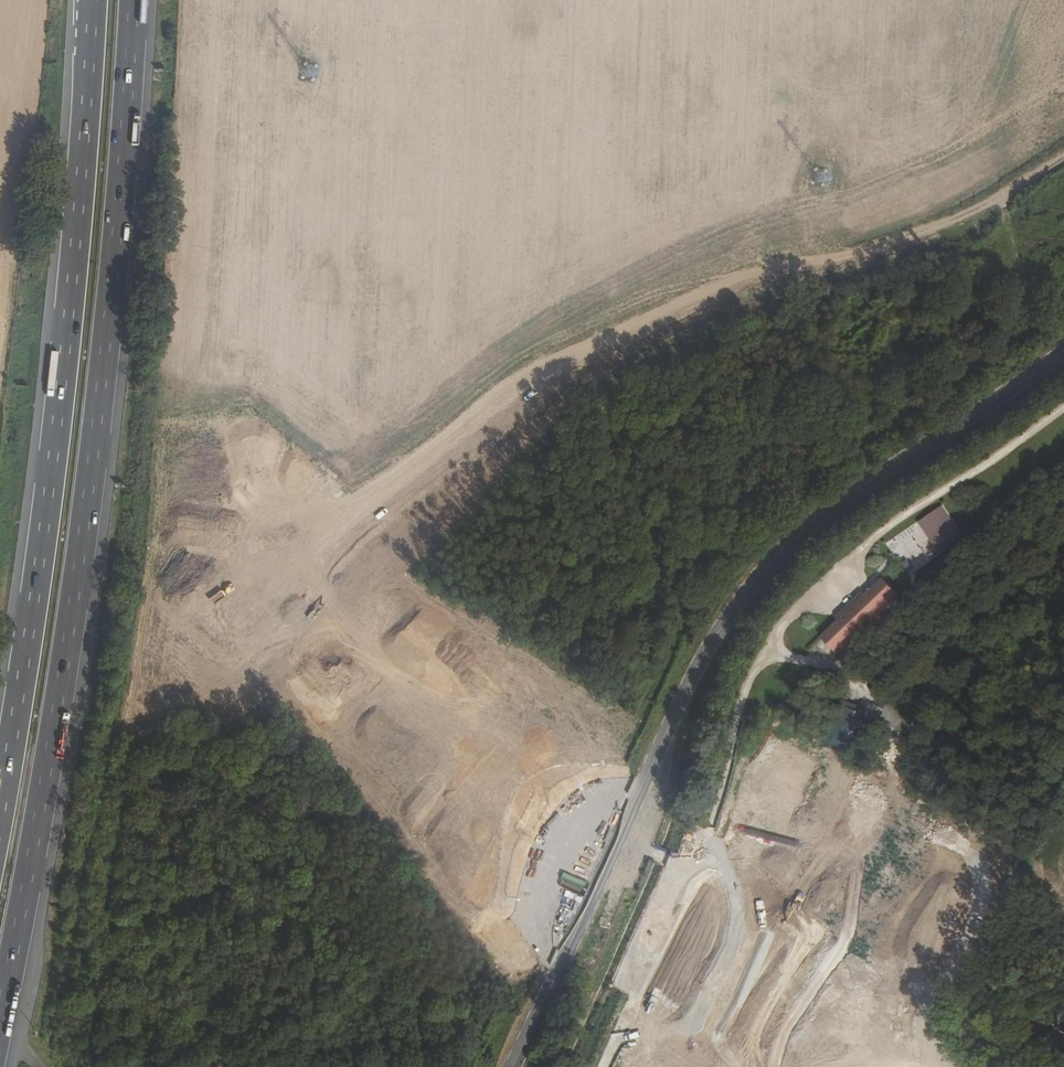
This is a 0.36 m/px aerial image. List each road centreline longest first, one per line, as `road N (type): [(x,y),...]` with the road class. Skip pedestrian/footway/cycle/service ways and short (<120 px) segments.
road 1 (motorway): [(0,1016),(78,575),(106,354),(132,0)]
road 2 (track): [(206,462),(302,549),(335,556),(356,546),(503,413),(711,293),(998,205),(1063,164)]
road 3 (tertiary): [(1063,350),(865,484),(759,575),(682,697),(513,1066)]
road 4 (motorway): [(89,0),(66,351),(41,566),(0,804)]
road 5 (track): [(1063,405),(909,514),(799,607),(775,650),(806,662),(821,653)]

